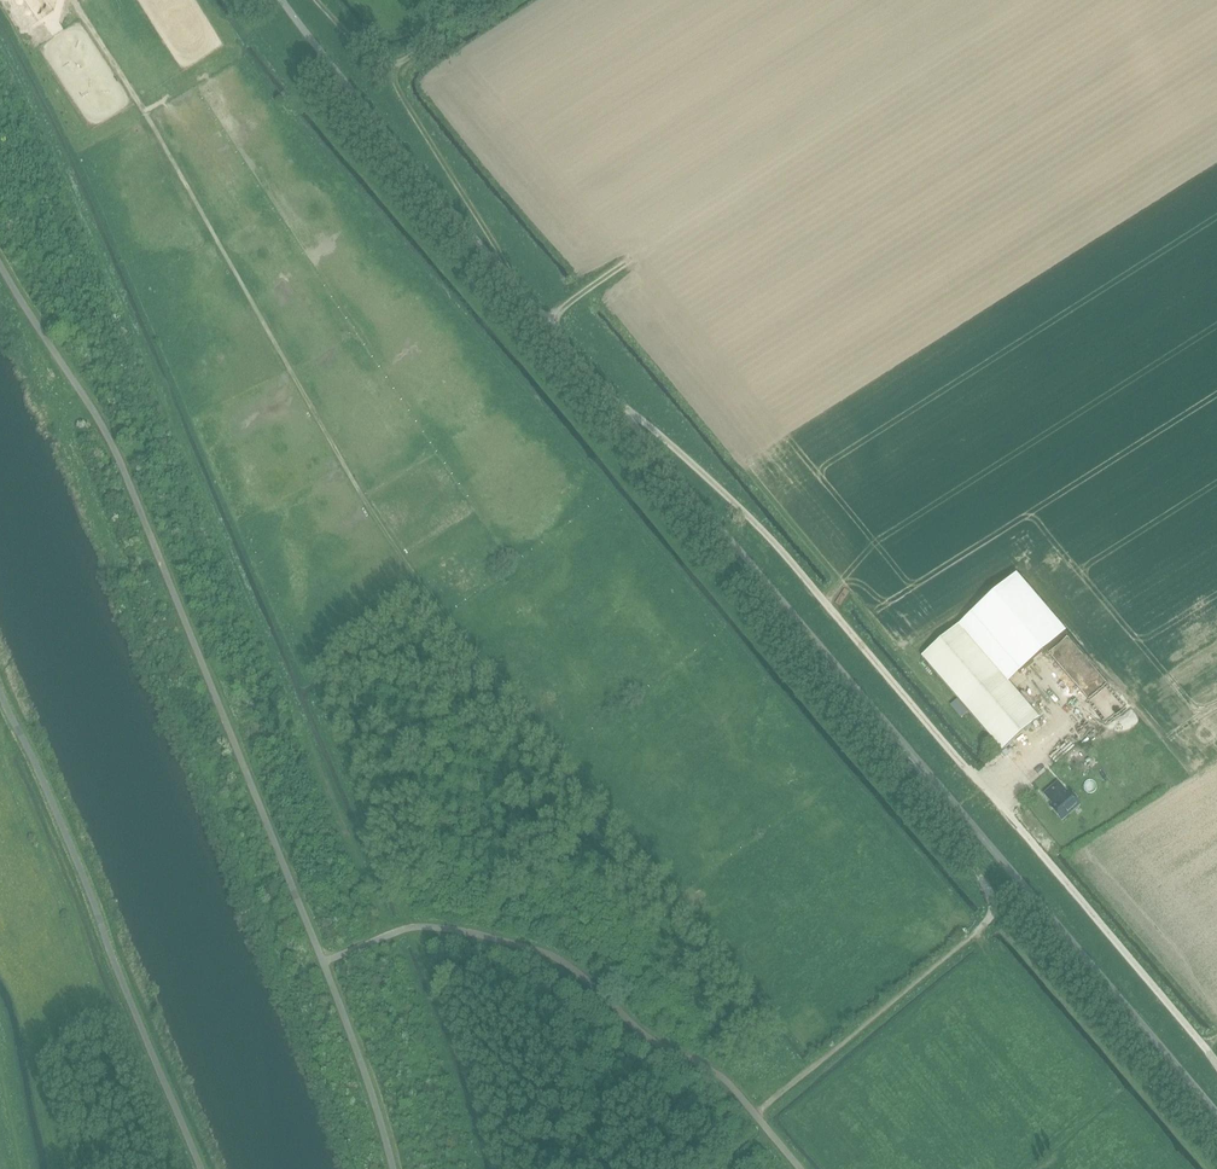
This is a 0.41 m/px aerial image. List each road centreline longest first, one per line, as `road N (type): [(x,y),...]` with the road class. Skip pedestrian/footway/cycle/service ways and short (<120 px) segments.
road 1 (unclassified): [(925,771),(282,0)]
road 2 (unclassified): [(1216,1113),(925,771)]
road 3 (unclassified): [(989,919),(992,897),(925,771)]

